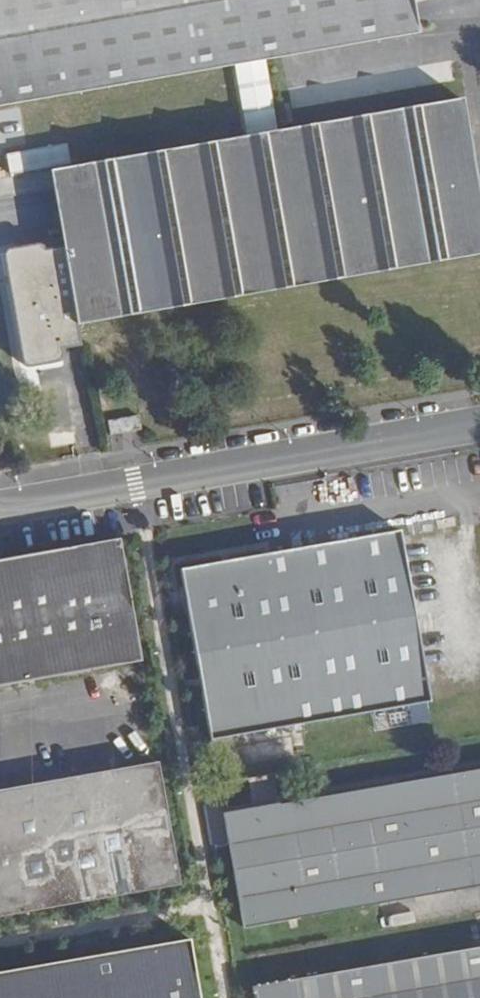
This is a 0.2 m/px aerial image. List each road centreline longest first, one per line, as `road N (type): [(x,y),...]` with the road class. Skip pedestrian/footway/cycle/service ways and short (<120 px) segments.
road 1 (residential): [(479,424),(0,509)]

